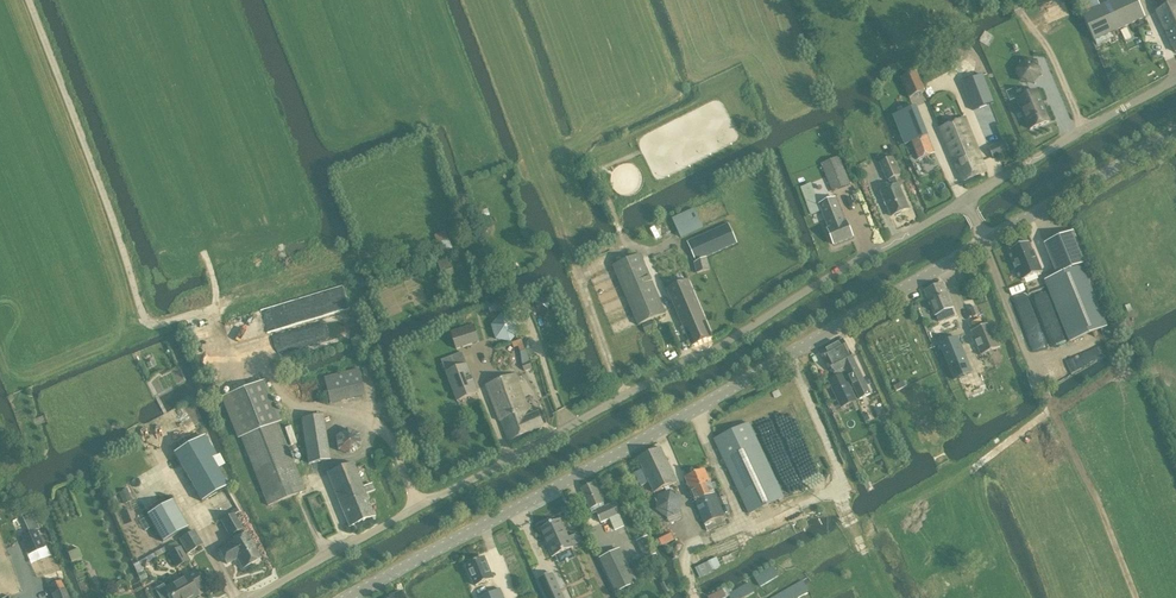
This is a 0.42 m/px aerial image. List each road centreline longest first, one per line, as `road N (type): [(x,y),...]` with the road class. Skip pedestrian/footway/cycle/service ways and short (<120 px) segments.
road 1 (unclassified): [(252,597),(715,349),(966,201)]
road 2 (track): [(349,544),(318,472),(363,455),(371,433),(364,415),(291,401),(275,380),(232,354),(208,308),(157,324),(145,317),(26,0)]
road 3 (tertiary): [(349,597),(987,241)]
road 4 (unclassified): [(966,201),(1175,79)]
road 5 (track): [(1046,393),(1136,597)]
road 6 (tertiary): [(987,241),(1175,135)]

